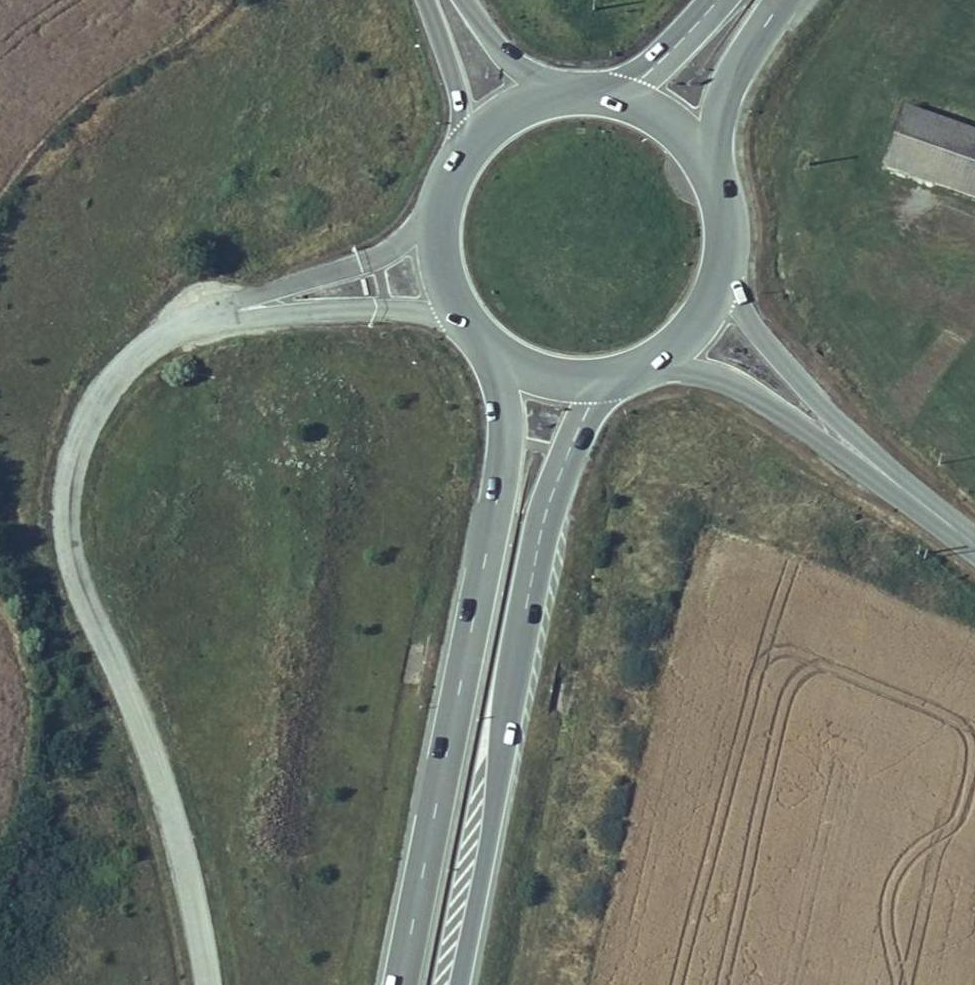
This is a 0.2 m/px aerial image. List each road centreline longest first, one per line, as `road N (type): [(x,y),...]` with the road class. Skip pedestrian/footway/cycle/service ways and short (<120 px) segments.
road 1 (residential): [(228,311),(180,326),(136,357),(79,438),(67,484),(76,569),(143,727),(211,984)]
road 2 (trunk): [(496,352),(507,426),(503,472),(400,984)]
road 3 (trunk): [(460,984),(545,516),(584,420),(614,378)]
road 4 (track): [(439,220),(359,268),(228,311),(377,306),(468,325)]
road 5 (secondary): [(651,364),(724,377),(888,476)]
road 6 (secondary): [(888,476),(781,366),(722,279)]
road 7 (trunk): [(463,155),(439,220),(439,257),(468,325),(496,352)]
road 8 (trunk): [(711,167),(726,100),(783,0)]
road 9 (secondary): [(428,0),(455,84),(463,155)]
road 10 (secondary): [(558,93),(521,73),(454,0)]
road 11 (trunk): [(716,0),(618,95)]
road 12 (trunk): [(496,352),(573,381),(614,378)]

